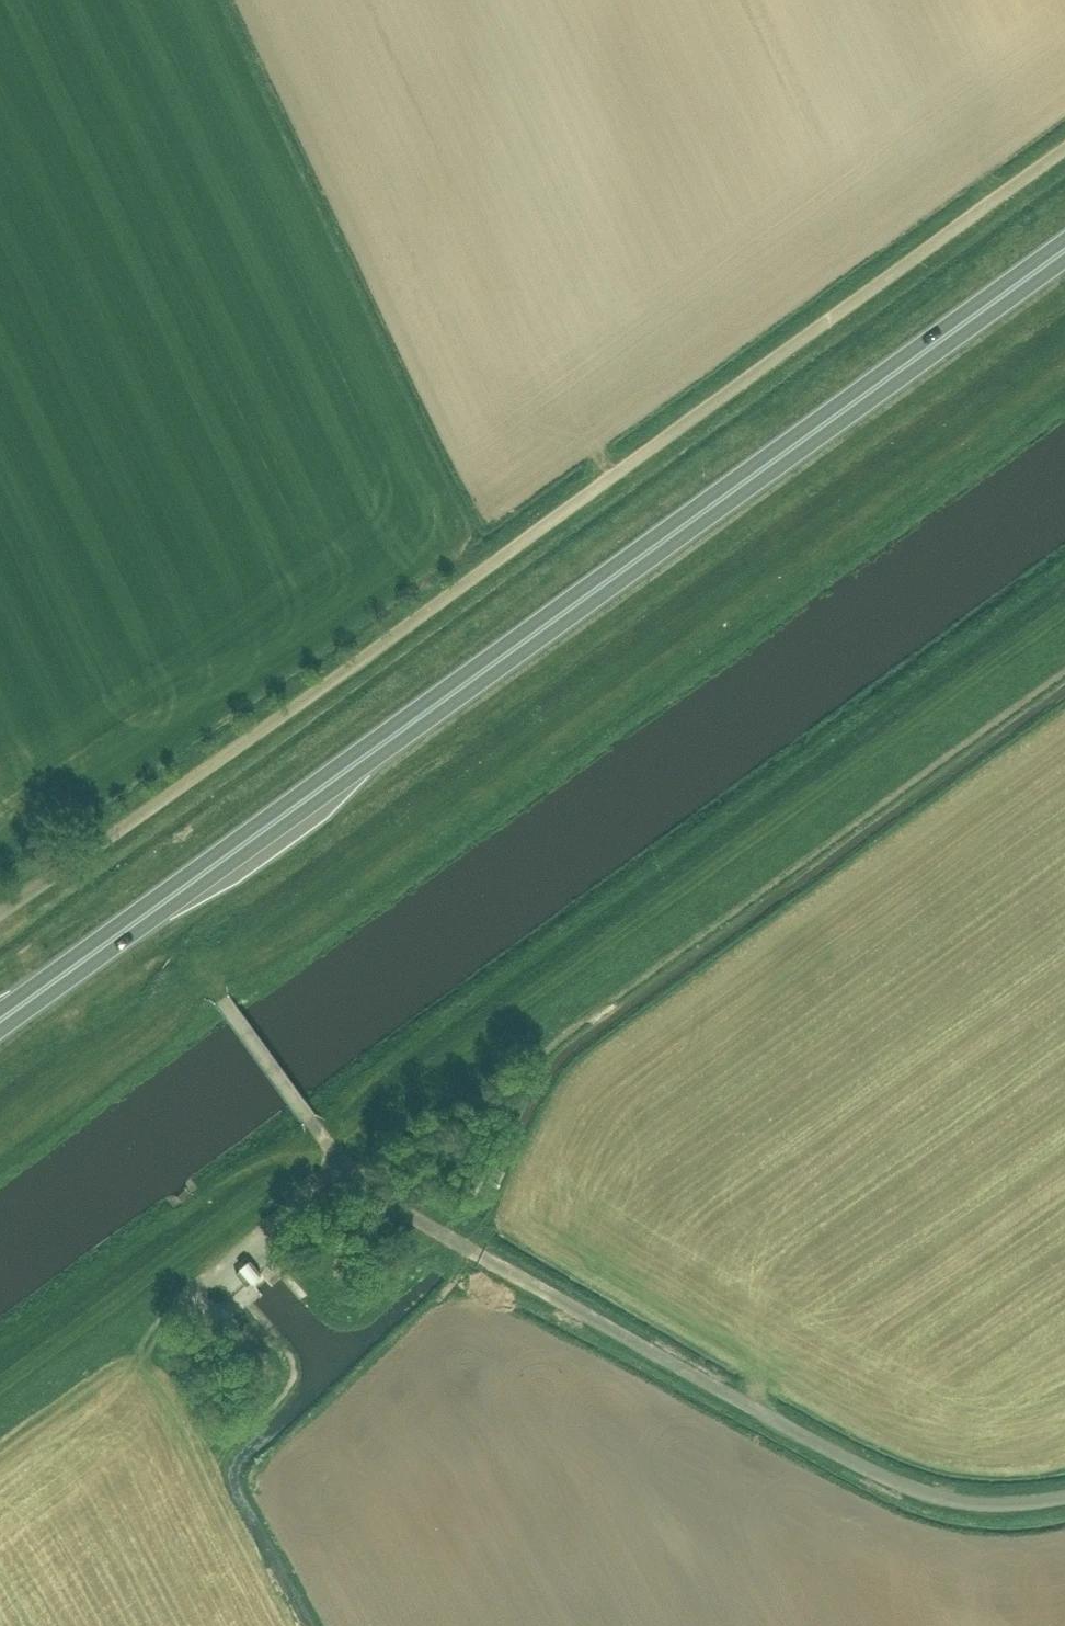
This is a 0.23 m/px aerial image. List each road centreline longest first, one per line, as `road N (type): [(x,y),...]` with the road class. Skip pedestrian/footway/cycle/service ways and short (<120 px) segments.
road 1 (trunk): [(0,1020),(1064,249)]
road 2 (unclassified): [(0,912),(1064,148)]
road 3 (unclassified): [(308,1119),(346,1164),(410,1215),(902,1488),(1002,1505),(1064,1499)]
road 4 (unclassified): [(308,1119),(221,1000)]

